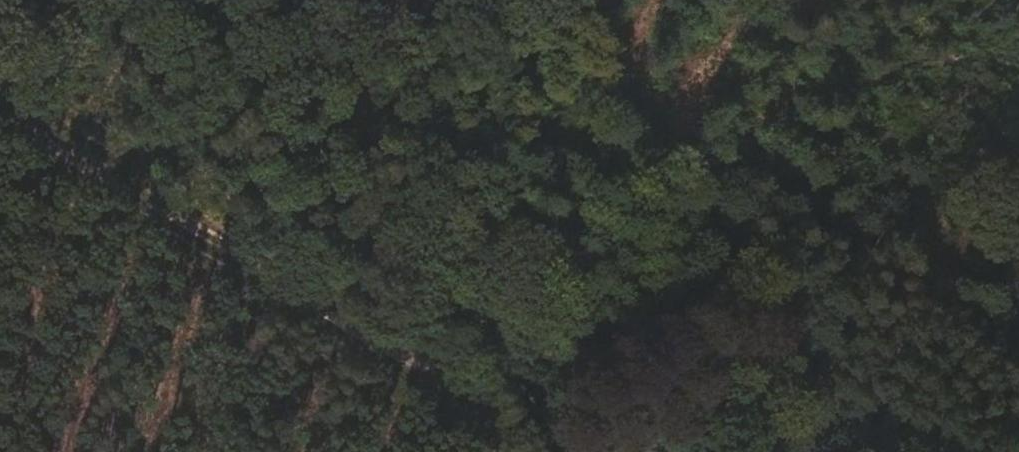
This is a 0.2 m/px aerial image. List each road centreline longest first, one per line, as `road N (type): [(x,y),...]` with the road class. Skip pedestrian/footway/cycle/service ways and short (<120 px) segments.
road 1 (track): [(499,402),(161,206),(0,95)]
road 2 (track): [(782,260),(498,414)]
road 3 (track): [(1018,439),(782,260)]
road 4 (track): [(500,192),(506,337),(498,414)]
road 5 (track): [(492,0),(500,192)]

